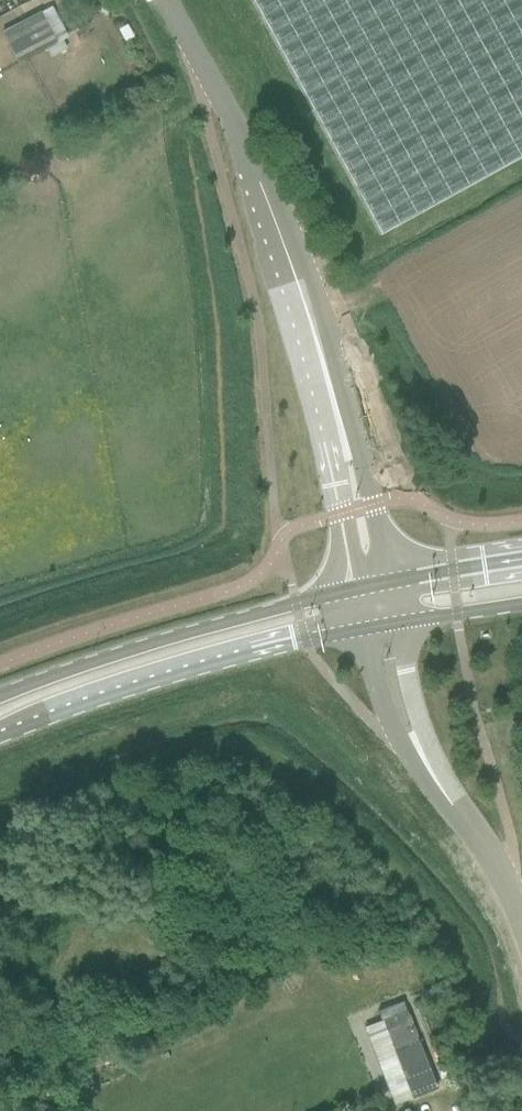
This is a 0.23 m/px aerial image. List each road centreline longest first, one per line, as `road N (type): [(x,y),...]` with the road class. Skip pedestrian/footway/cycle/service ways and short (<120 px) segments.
road 1 (unclassified): [(337,423),(262,181),(166,0)]
road 2 (secondary): [(0,737),(205,667),(361,628)]
road 3 (secondary): [(350,589),(0,694)]
road 4 (unclassified): [(361,628),(394,723),(437,781)]
road 5 (unclassified): [(337,423),(350,589)]
road 6 (unclassified): [(388,580),(373,503),(337,423)]
road 7 (unclassified): [(437,781),(397,620)]
road 8 (unclassified): [(521,908),(437,781)]
road 9 (secondary): [(521,556),(388,580)]
road 10 (secondary): [(397,620),(521,602)]

